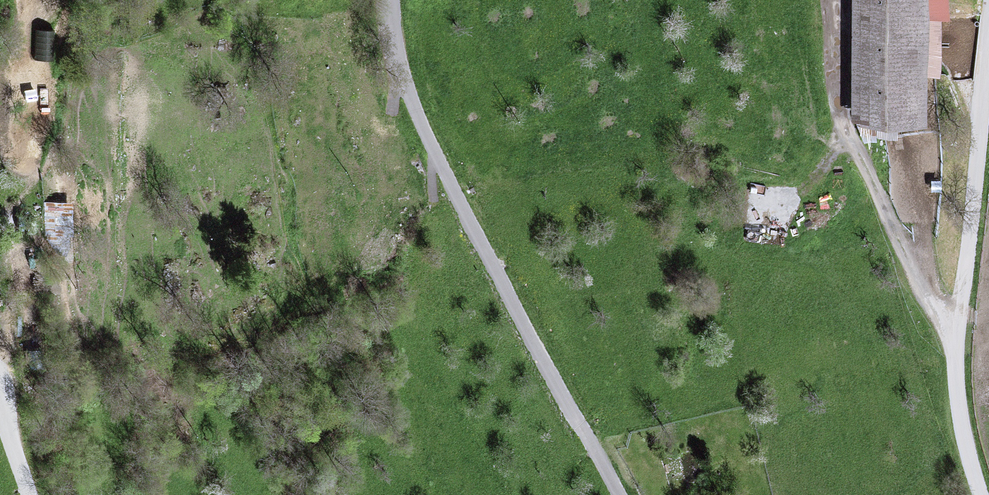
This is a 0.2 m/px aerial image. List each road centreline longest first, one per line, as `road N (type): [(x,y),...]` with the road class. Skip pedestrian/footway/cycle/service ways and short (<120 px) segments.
road 1 (track): [(616,494),(414,110),(387,20),(388,0)]
road 2 (residential): [(980,494),(958,398),(957,343),(988,42)]

